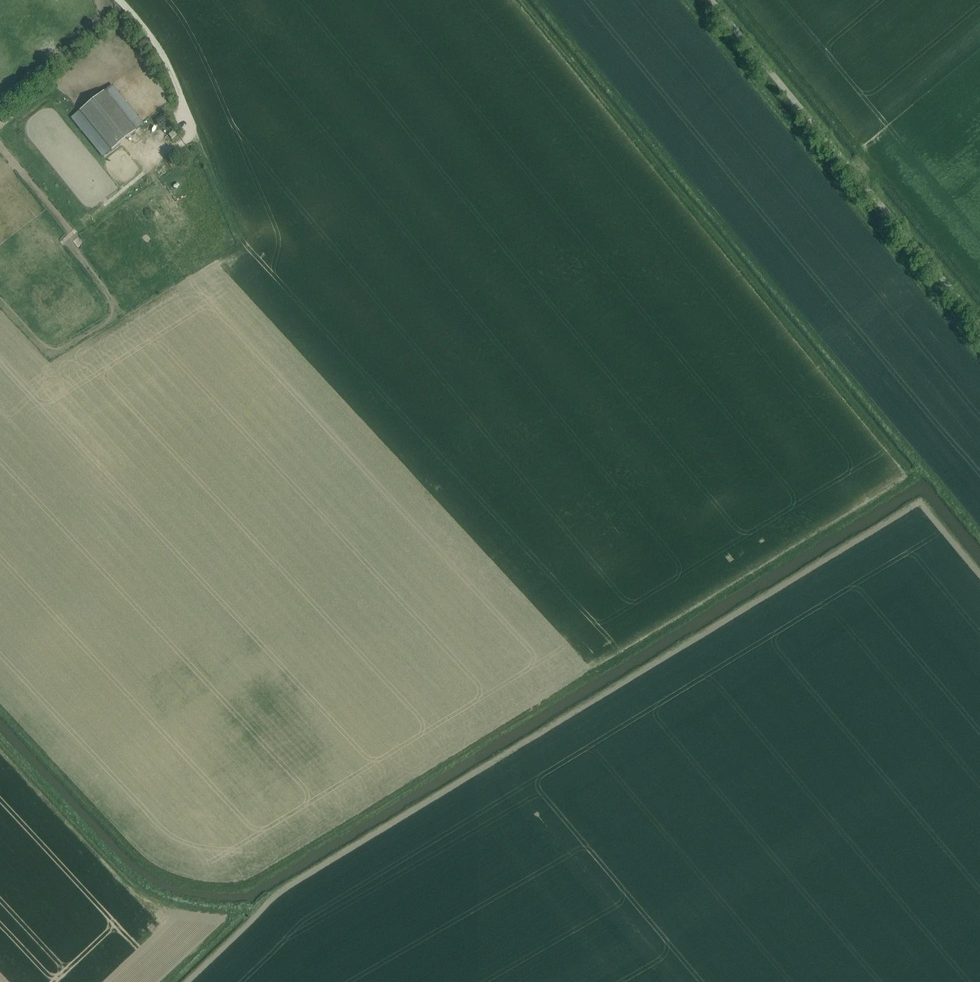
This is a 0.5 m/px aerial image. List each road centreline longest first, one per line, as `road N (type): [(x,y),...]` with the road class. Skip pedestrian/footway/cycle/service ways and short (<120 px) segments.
road 1 (unclassified): [(979,327),(708,0)]

